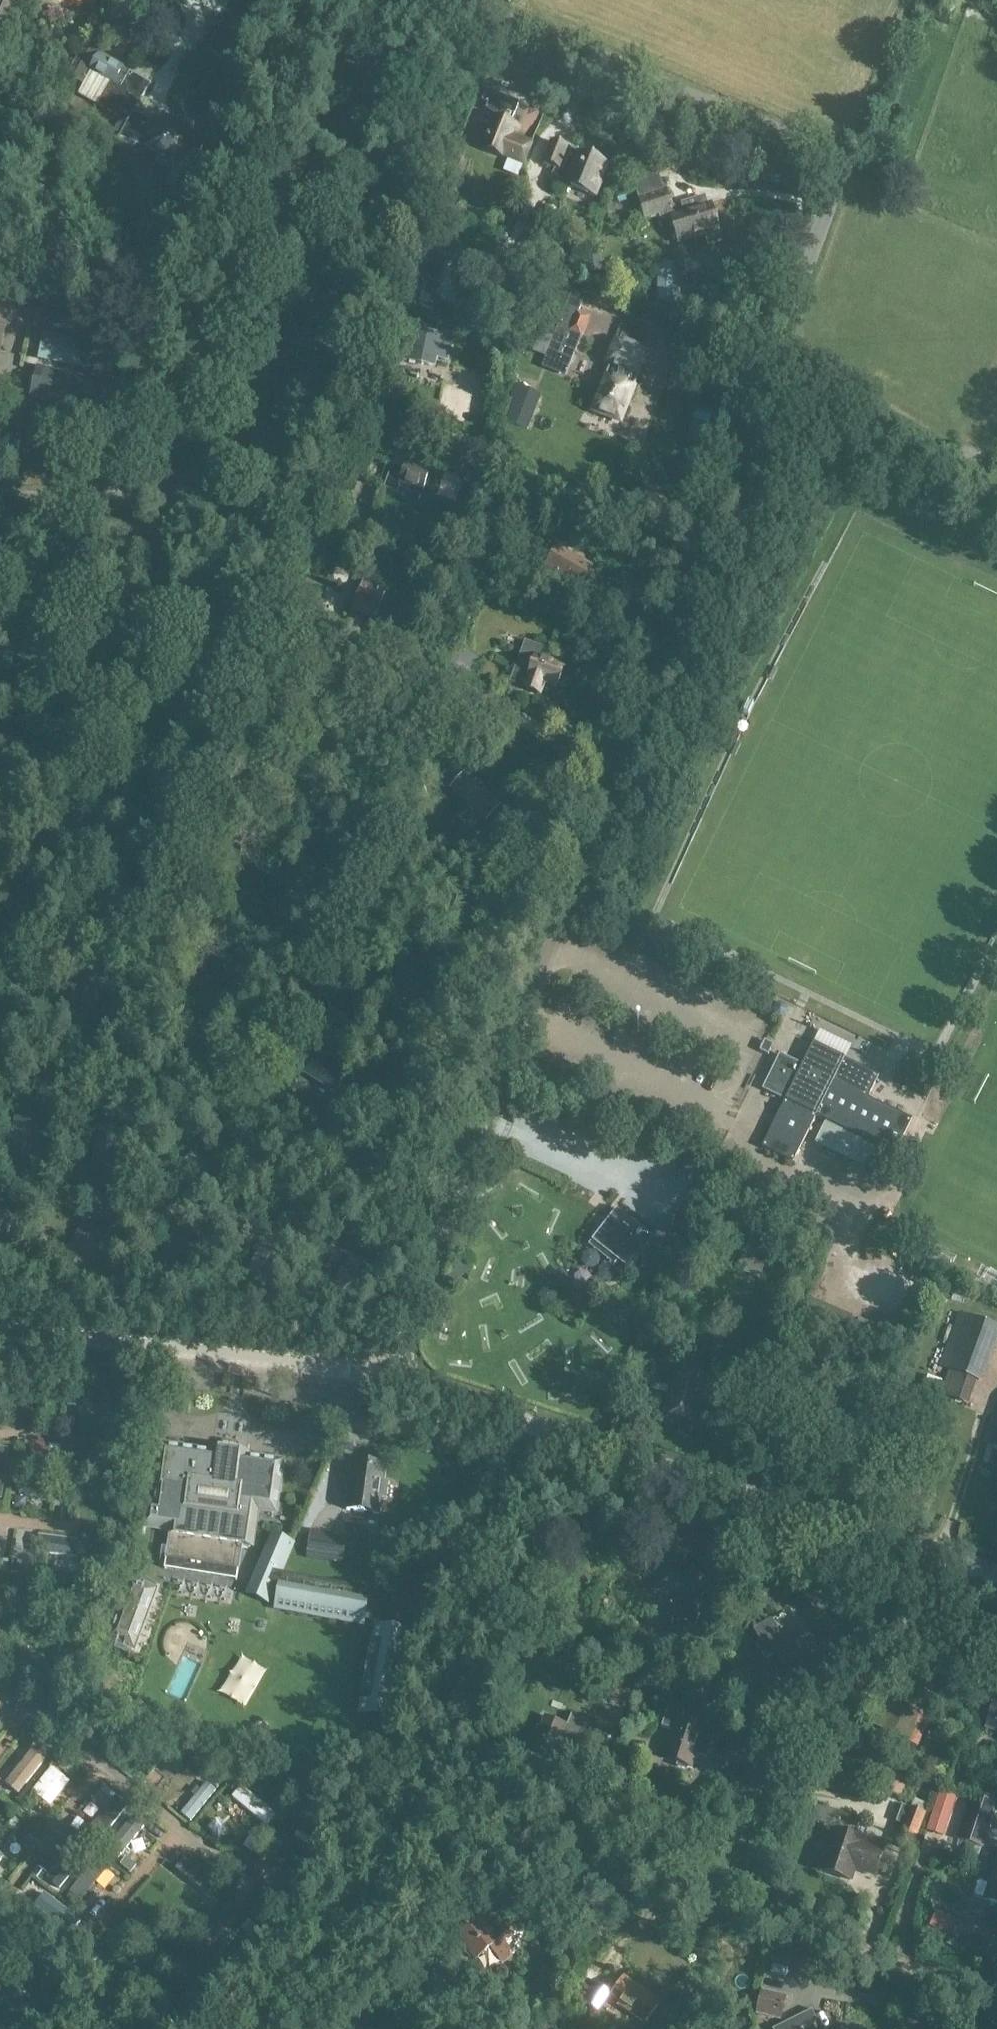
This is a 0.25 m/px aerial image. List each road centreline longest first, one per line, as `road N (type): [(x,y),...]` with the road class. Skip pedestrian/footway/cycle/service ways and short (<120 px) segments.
road 1 (unclassified): [(389,1383),(828,200),(828,168),(814,152),(475,0)]
road 2 (track): [(271,2028),(370,1895),(419,1806),(541,1429)]
road 3 (tertiary): [(996,1581),(389,1383)]
road 4 (track): [(996,1999),(419,1806)]
road 5 (tertiary): [(389,1383),(264,1357),(0,1329)]
road 6 (track): [(441,1238),(133,1047)]

